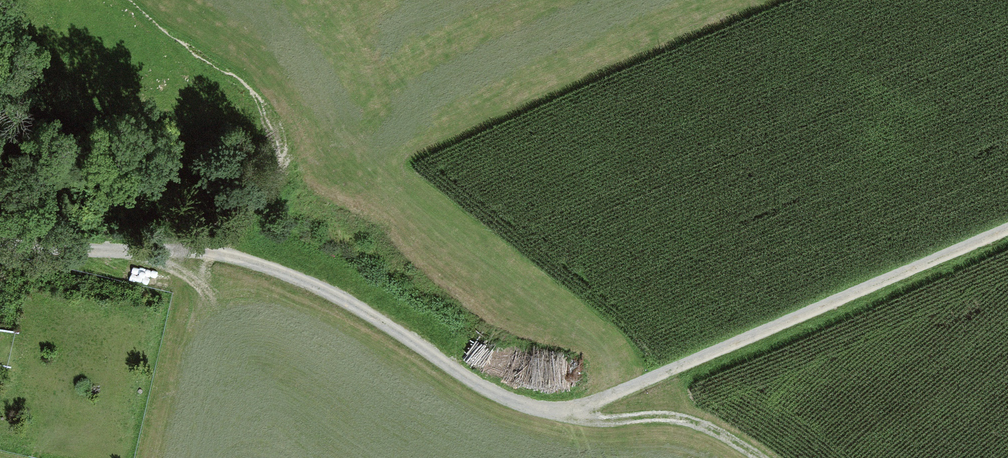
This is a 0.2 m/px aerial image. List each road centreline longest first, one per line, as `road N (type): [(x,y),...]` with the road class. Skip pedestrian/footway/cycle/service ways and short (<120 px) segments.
road 1 (unclassified): [(0,241),(232,255),(375,319),(482,385),(570,416),(1007,231)]
road 2 (track): [(757,457),(691,422),(570,416)]
road 3 (track): [(232,255),(292,162),(283,133)]

